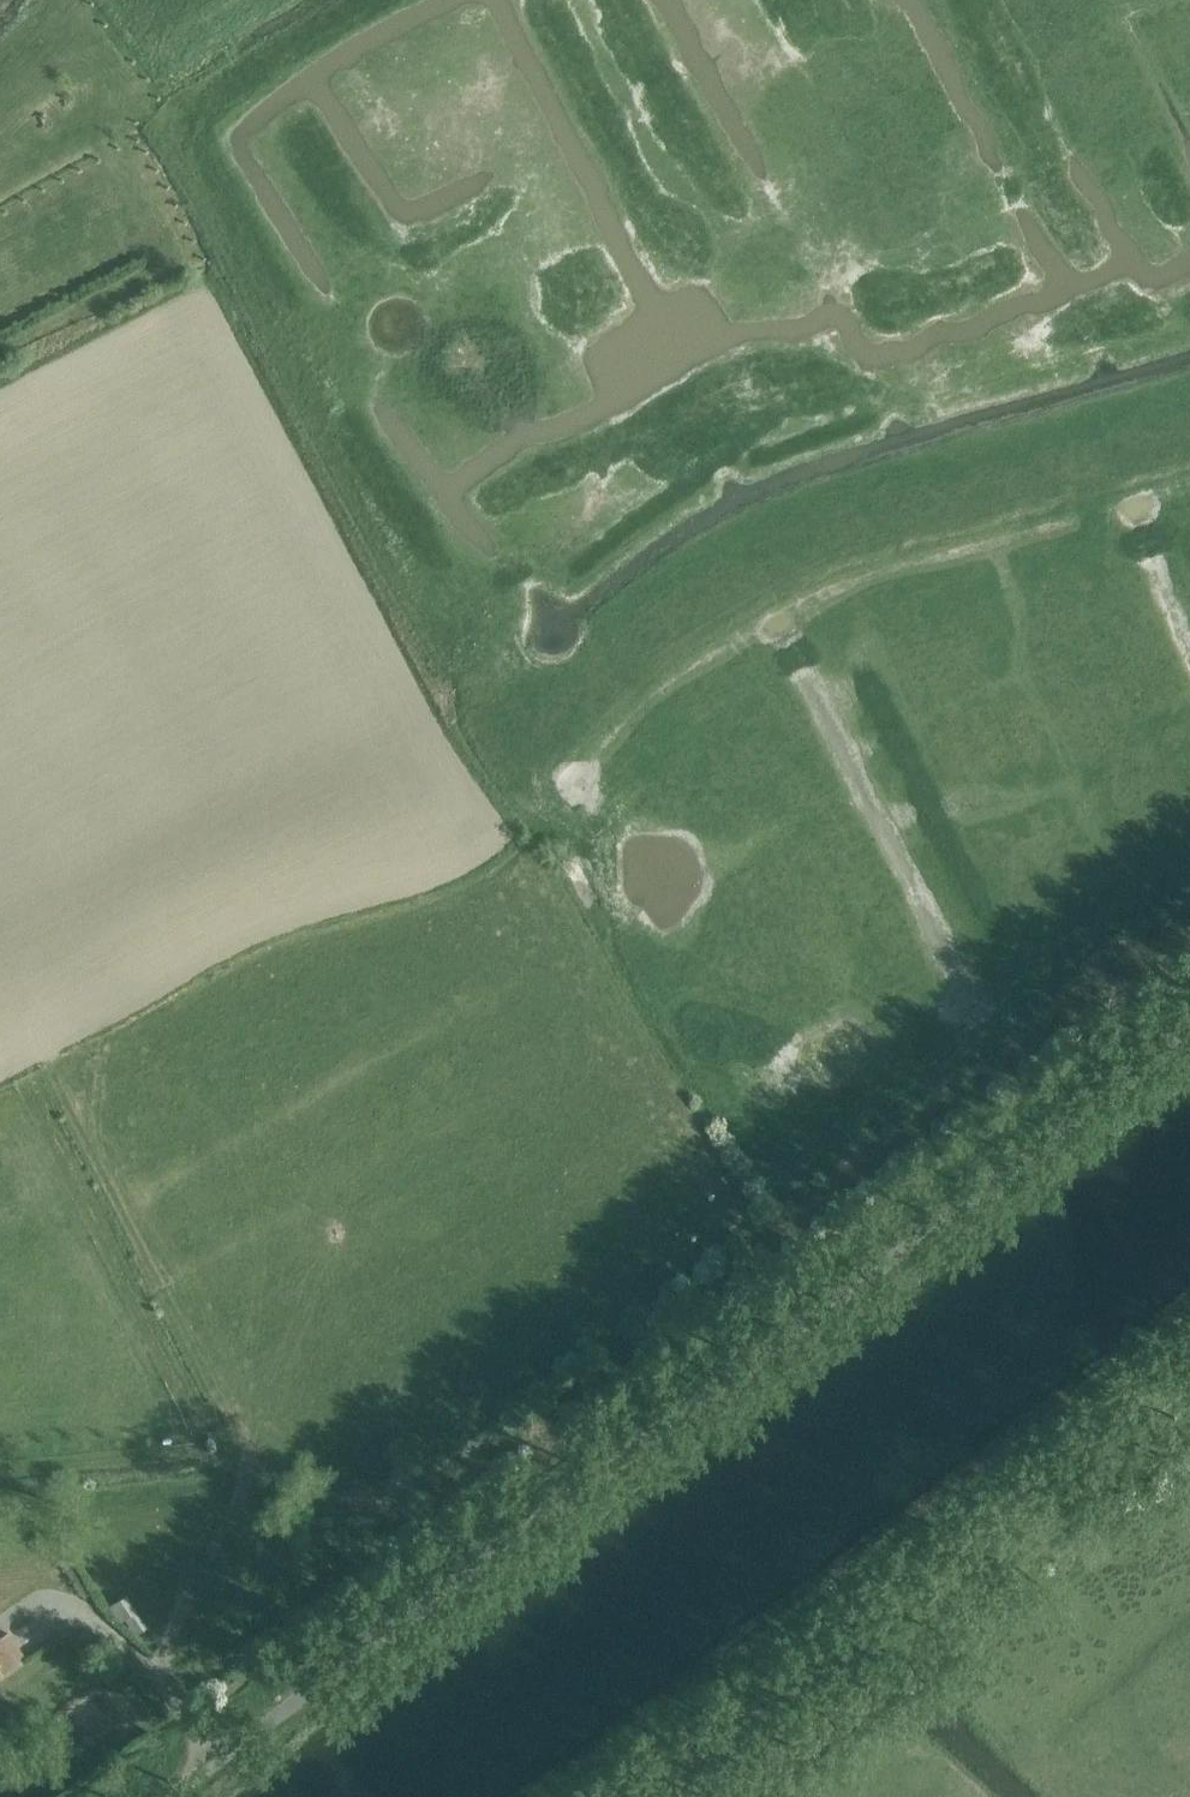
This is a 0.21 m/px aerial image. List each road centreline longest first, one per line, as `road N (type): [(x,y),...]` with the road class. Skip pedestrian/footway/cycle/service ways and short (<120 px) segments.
road 1 (unclassified): [(1189,1032),(167,1796)]
road 2 (track): [(213,1763),(125,1638),(64,1597),(10,1618)]

